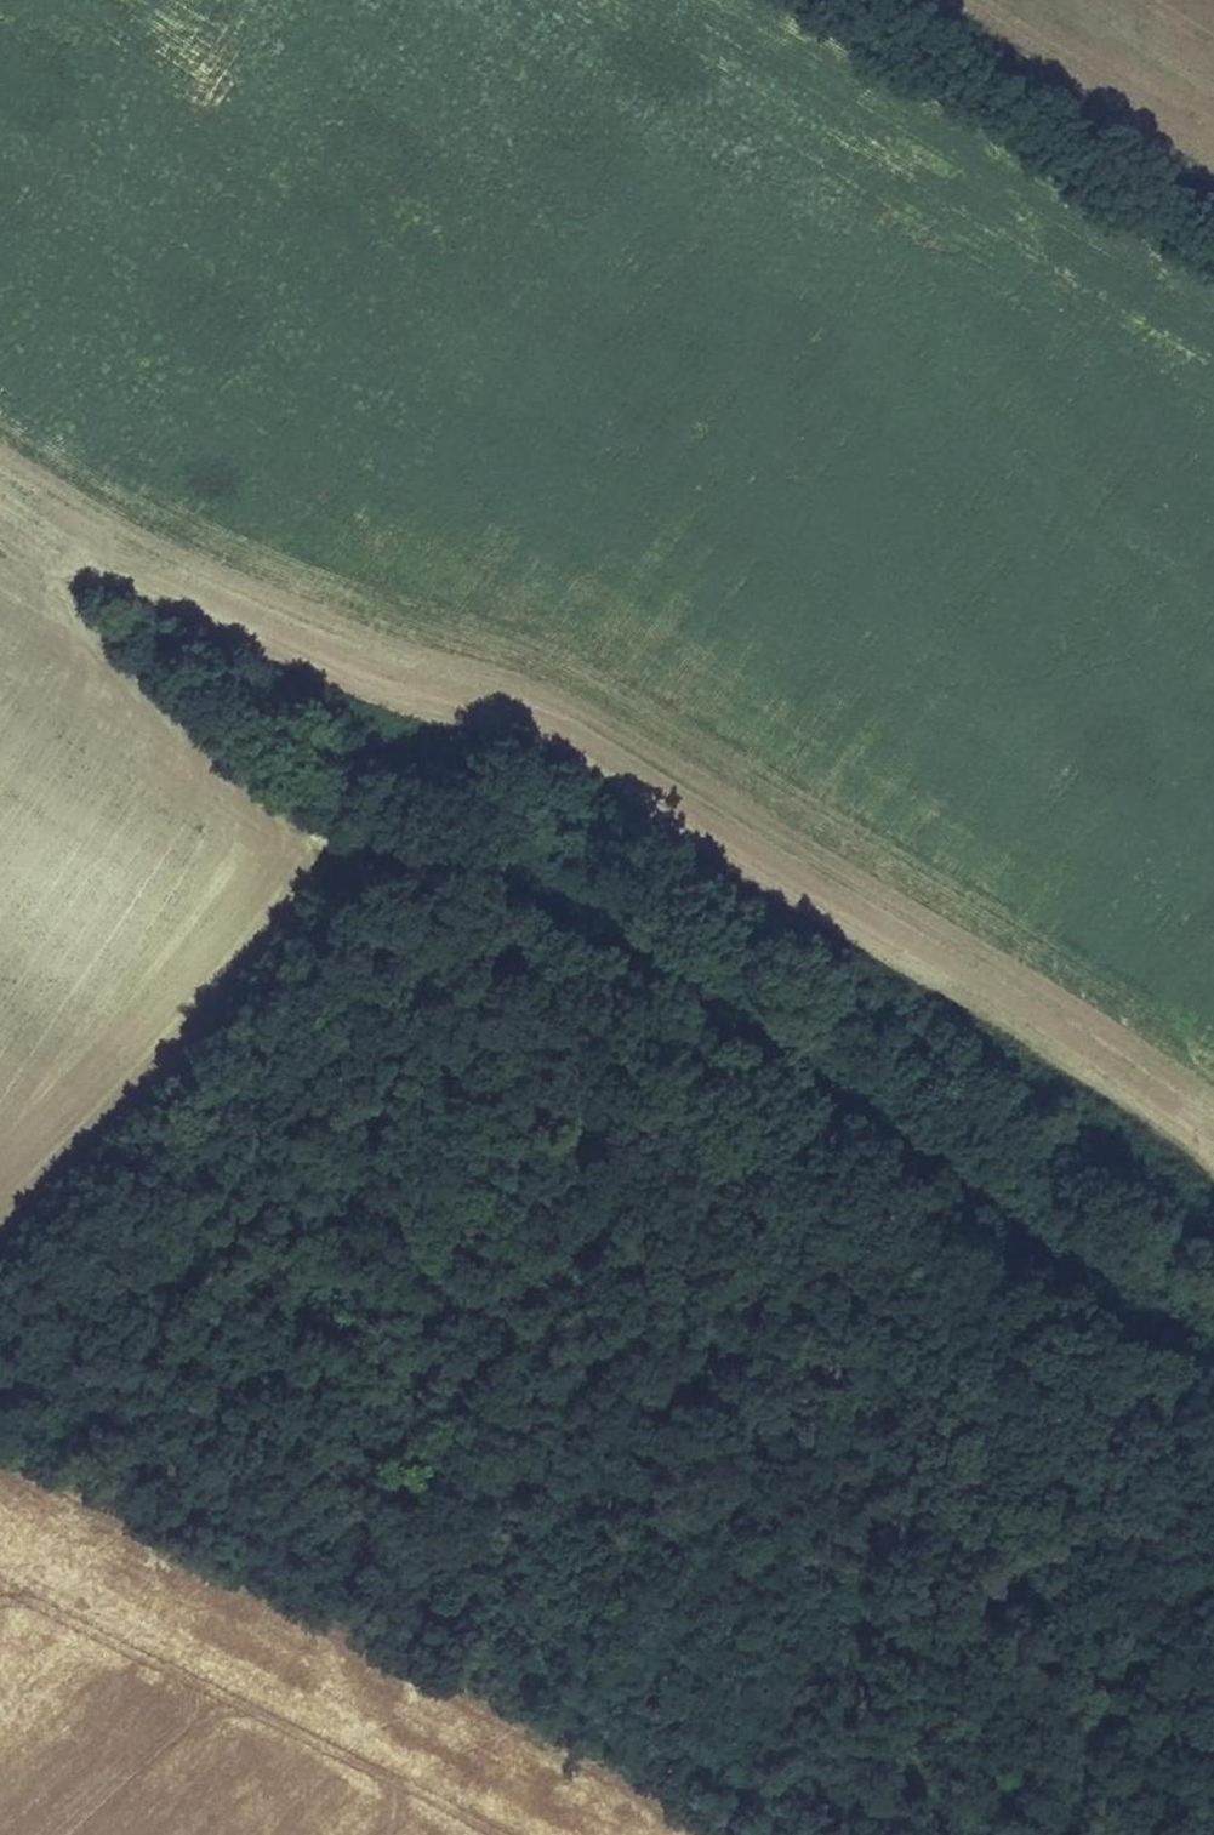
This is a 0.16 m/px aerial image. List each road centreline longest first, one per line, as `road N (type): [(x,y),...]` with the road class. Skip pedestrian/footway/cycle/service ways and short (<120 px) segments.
road 1 (track): [(1213,140),(980,0)]

